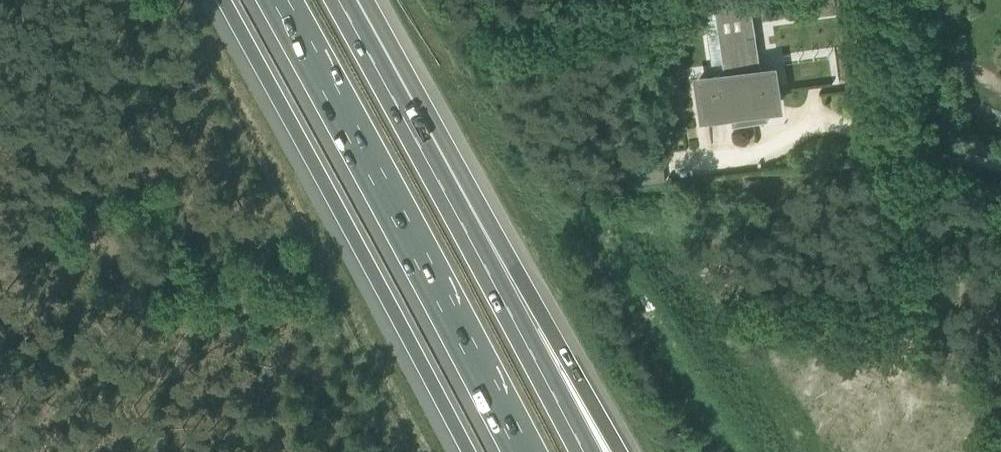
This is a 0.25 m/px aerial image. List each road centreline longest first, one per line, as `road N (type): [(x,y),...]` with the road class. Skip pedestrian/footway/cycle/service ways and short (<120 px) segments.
road 1 (motorway): [(224,0),(467,451)]
road 2 (motorway): [(279,0),(519,451)]
road 3 (motorway): [(611,451),(455,210)]
road 4 (motorway): [(583,451),(455,210)]
road 5 (motorway): [(455,210),(339,0)]

